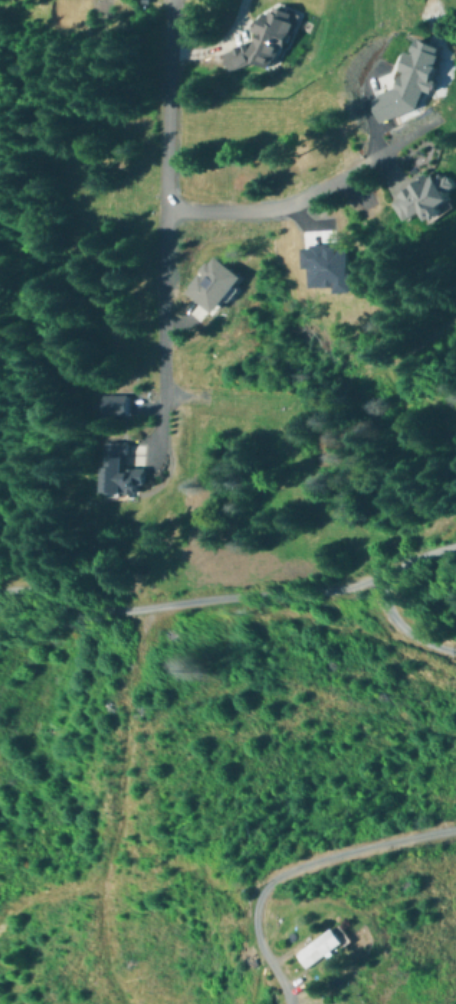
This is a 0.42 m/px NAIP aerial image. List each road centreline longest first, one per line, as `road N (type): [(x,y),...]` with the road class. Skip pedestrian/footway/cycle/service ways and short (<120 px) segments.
road 1 (residential): [(175,0),(162,432)]
road 2 (residential): [(455,533),(335,588),(108,612)]
road 3 (residential): [(455,826),(314,856),(264,874),(246,893),(246,930),(289,1003)]
road 4 (residential): [(169,210),(282,208),(322,193),(440,117)]
road 5 (residential): [(366,577),(369,621),(383,636),(455,656)]

